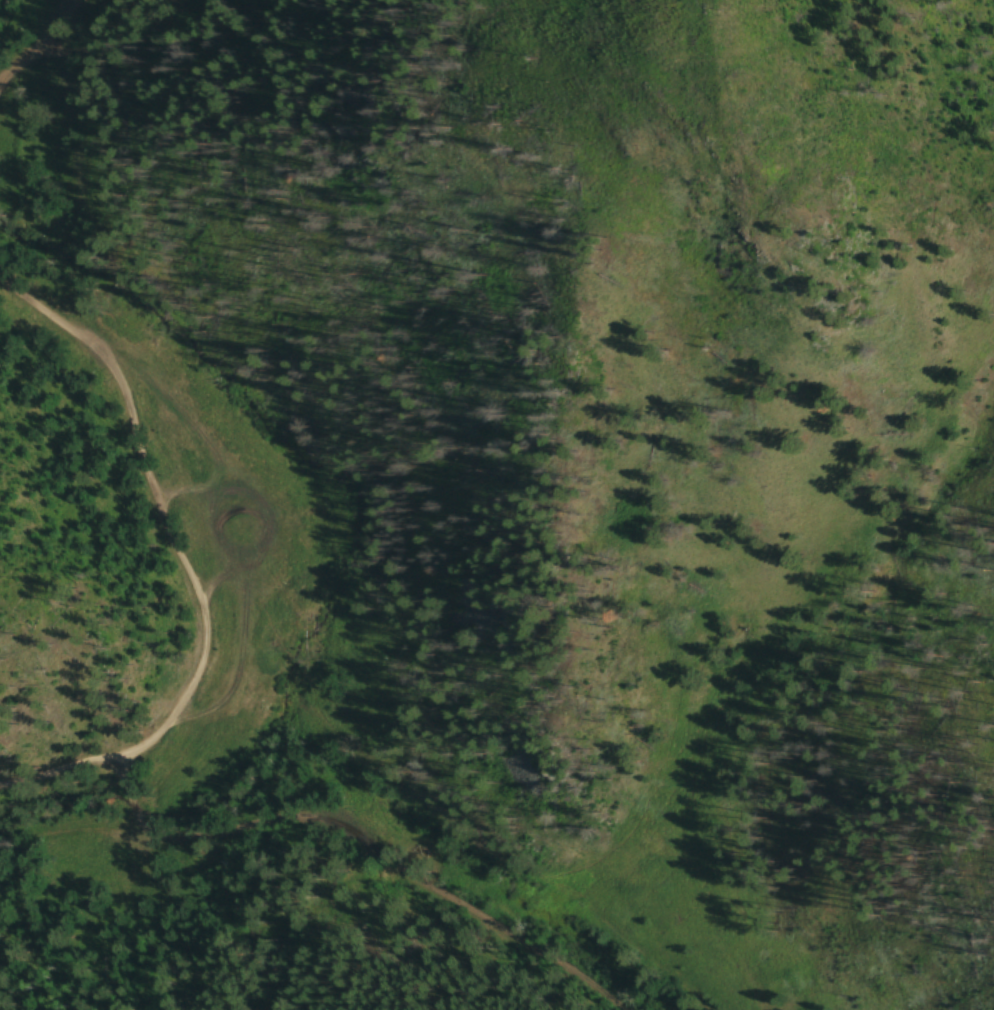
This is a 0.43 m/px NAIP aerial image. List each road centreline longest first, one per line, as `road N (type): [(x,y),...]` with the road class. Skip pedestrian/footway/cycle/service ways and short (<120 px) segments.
road 1 (track): [(0,792),(133,758),(198,671),(194,584),(123,428),(67,340),(0,285)]

